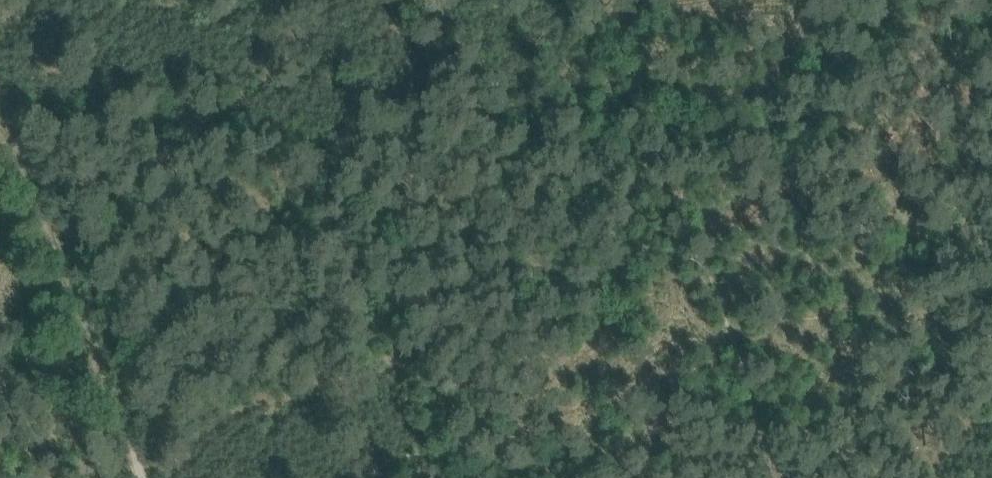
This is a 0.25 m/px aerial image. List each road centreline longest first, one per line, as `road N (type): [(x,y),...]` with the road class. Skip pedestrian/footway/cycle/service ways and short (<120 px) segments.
road 1 (track): [(775,477),(623,0)]
road 2 (track): [(0,153),(125,477)]

